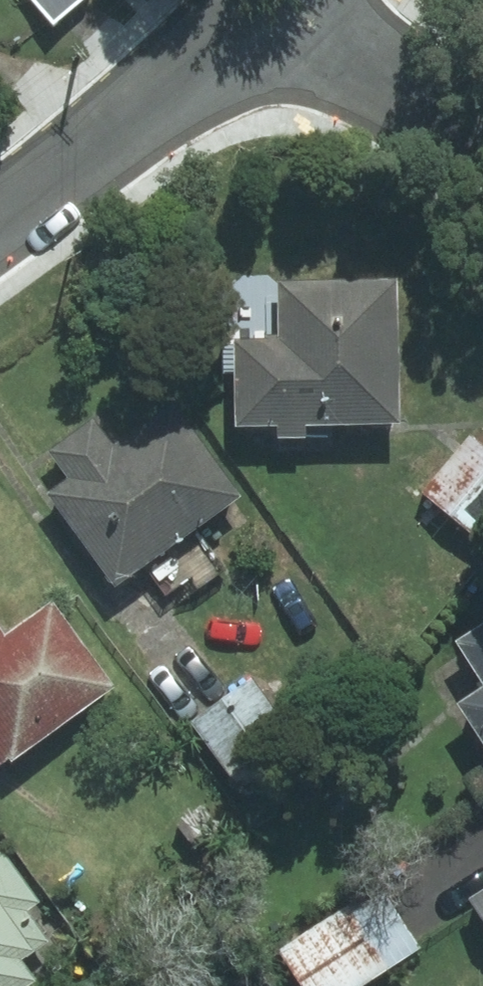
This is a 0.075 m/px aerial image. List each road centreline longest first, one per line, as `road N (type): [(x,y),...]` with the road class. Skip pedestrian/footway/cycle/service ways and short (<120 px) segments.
road 1 (residential): [(0,217),(294,7)]
road 2 (residential): [(294,7),(482,152)]

